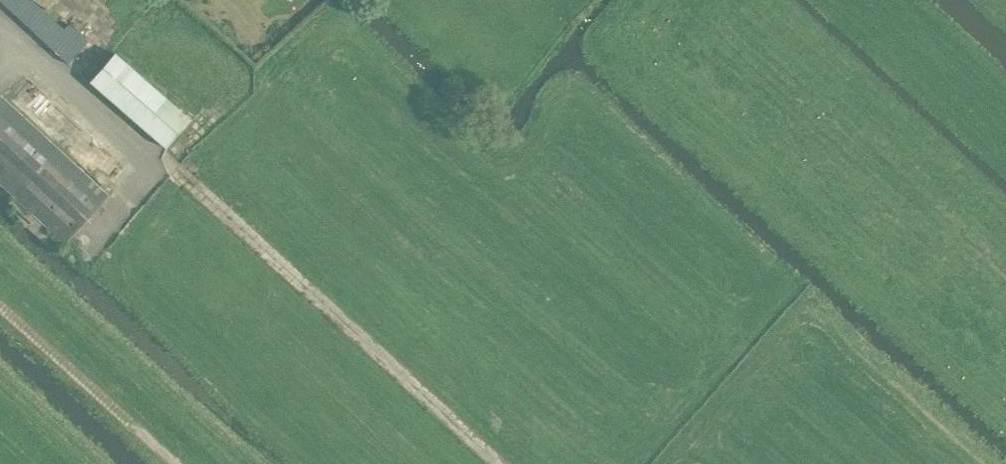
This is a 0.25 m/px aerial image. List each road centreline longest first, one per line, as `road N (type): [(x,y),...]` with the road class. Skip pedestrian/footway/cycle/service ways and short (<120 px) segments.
road 1 (track): [(505,463),(174,168)]
road 2 (track): [(170,463),(0,307)]

